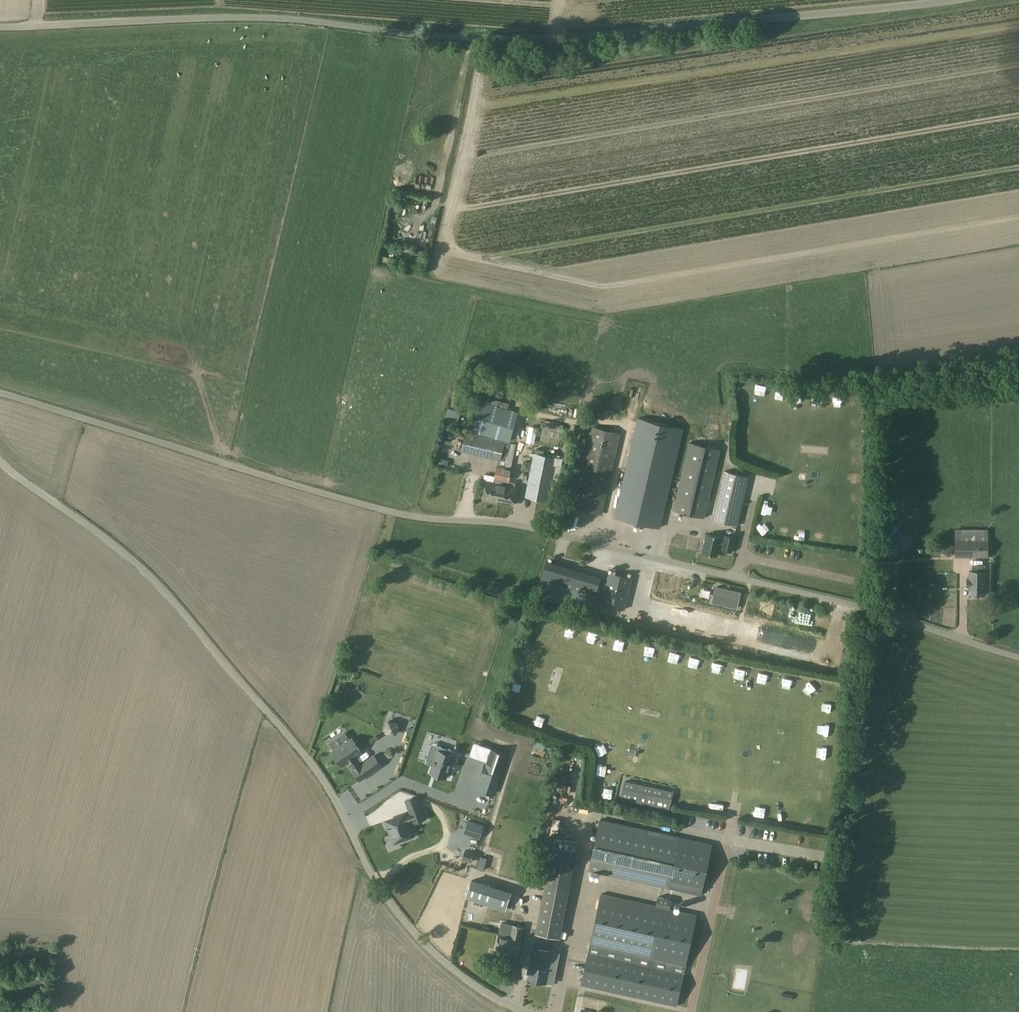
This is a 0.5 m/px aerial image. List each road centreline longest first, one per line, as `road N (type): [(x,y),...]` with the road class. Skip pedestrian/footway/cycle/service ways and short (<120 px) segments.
road 1 (unclassified): [(1018,659),(864,608),(504,523),(386,512),(0,396)]
road 2 (unclassified): [(0,28),(246,17),(540,38),(952,0)]
road 3 (unclassified): [(527,1011),(485,992),(401,917),(290,740),(161,591),(120,549),(0,459)]

